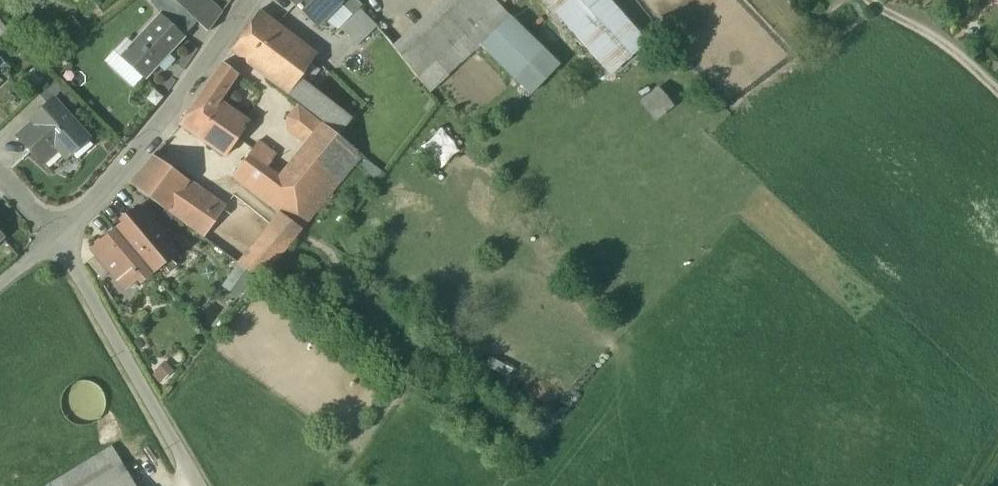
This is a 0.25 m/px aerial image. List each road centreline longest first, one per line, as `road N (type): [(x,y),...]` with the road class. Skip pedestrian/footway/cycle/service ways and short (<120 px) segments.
road 1 (residential): [(248,0),(121,176),(58,237)]
road 2 (residential): [(203,485),(58,237)]

